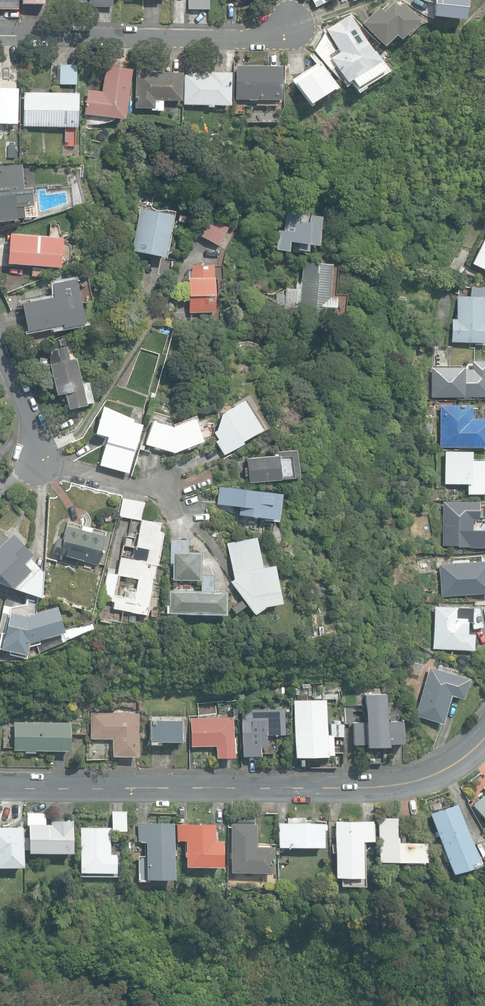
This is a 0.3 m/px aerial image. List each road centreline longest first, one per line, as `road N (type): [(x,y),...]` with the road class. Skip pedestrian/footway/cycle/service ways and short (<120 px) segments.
road 1 (tertiary): [(484,736),(437,774),(392,788),(0,784)]
road 2 (residential): [(0,35),(284,31)]
road 3 (unclassified): [(0,347),(31,423),(36,464)]

